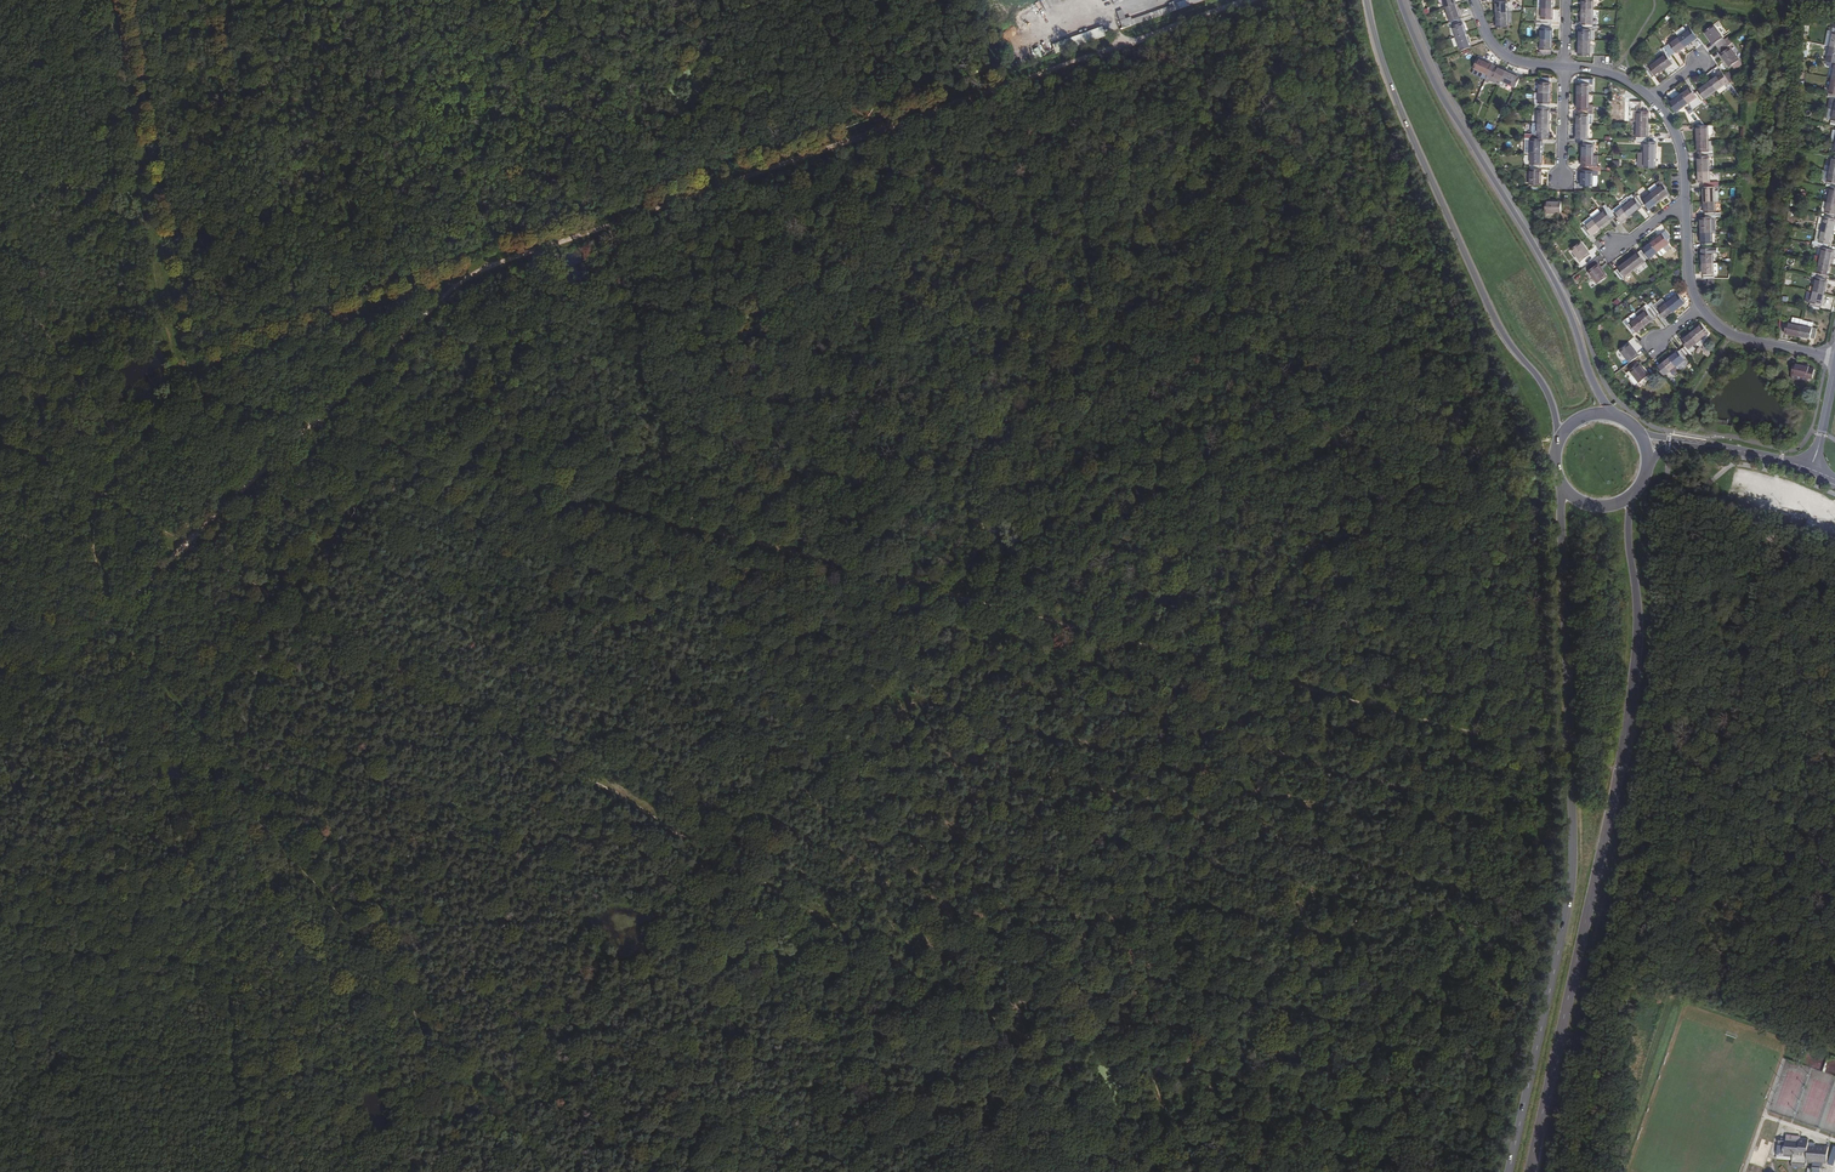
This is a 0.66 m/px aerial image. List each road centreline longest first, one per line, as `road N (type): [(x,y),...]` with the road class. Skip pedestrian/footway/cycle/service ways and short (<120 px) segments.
road 1 (track): [(0,721),(466,273),(1264,0)]
road 2 (track): [(1261,1171),(1203,1139),(1110,1111),(1073,1075),(99,490)]
road 3 (primary): [(1562,486),(1573,869),(1510,1171)]
road 4 (primary): [(1530,1171),(1631,712),(1638,613),(1632,495)]
road 5 (primary): [(1367,0),(1399,105),(1501,330),(1551,401),(1557,445)]
road 6 (primary): [(1614,415),(1560,292),(1441,96),(1399,0)]
road 7 (residential): [(1834,360),(1739,338),(1701,307)]
road 8 (residential): [(1564,68),(1505,56),(1473,0)]

